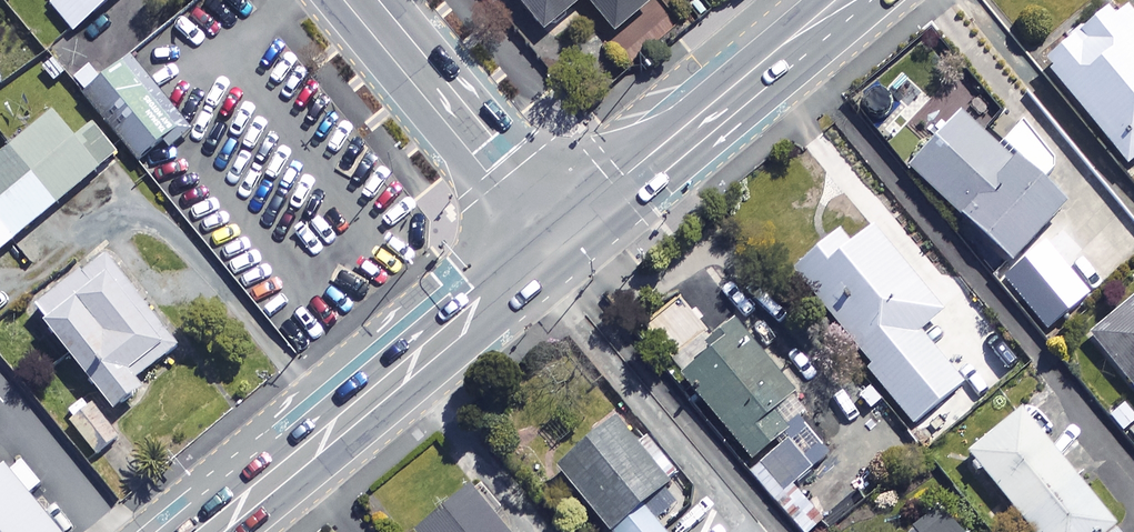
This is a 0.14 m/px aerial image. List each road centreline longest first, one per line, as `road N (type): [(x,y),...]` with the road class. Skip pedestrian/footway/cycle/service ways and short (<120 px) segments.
road 1 (secondary): [(550,245),(204,531)]
road 2 (secondary): [(848,0),(550,245)]
road 3 (residential): [(345,0),(550,245)]

